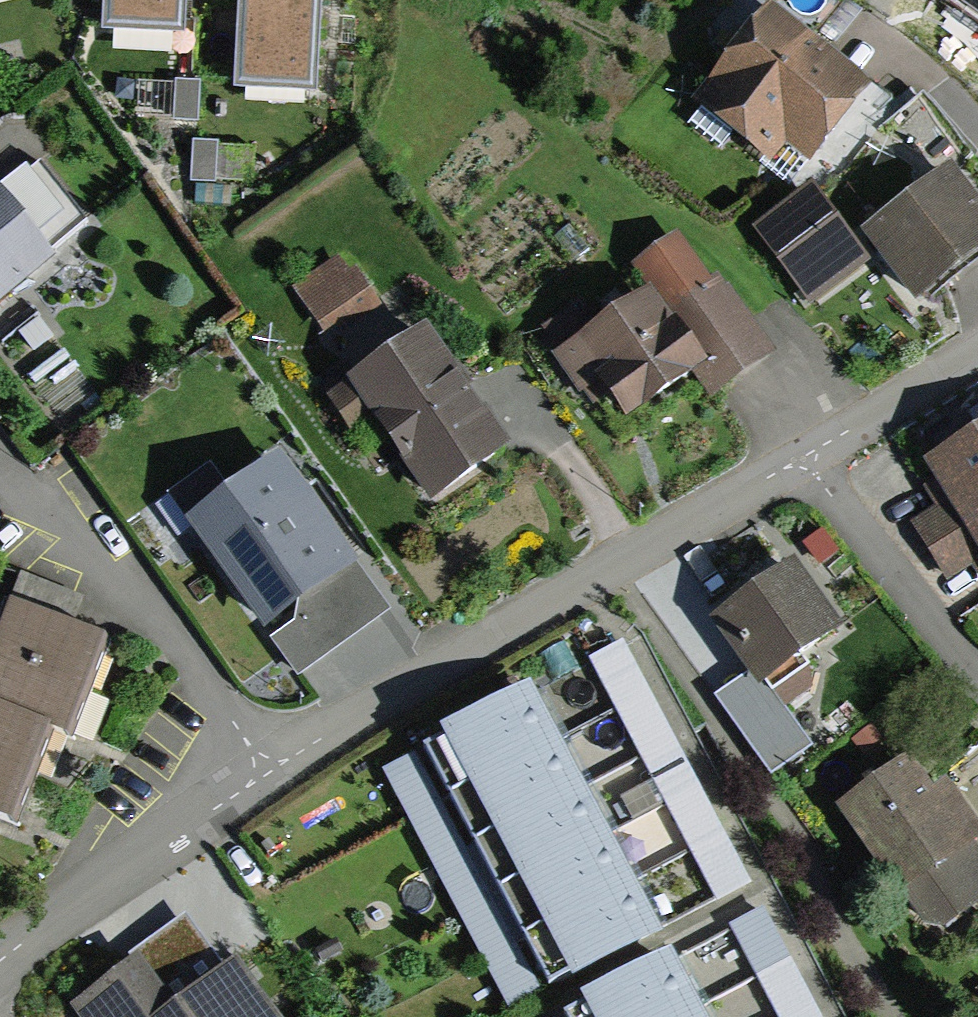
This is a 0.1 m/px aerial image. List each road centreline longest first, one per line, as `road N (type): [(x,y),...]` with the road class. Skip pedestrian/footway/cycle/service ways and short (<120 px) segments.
road 1 (residential): [(977,342),(271,774)]
road 2 (residential): [(0,448),(271,774)]
road 3 (residential): [(271,774),(0,966)]

